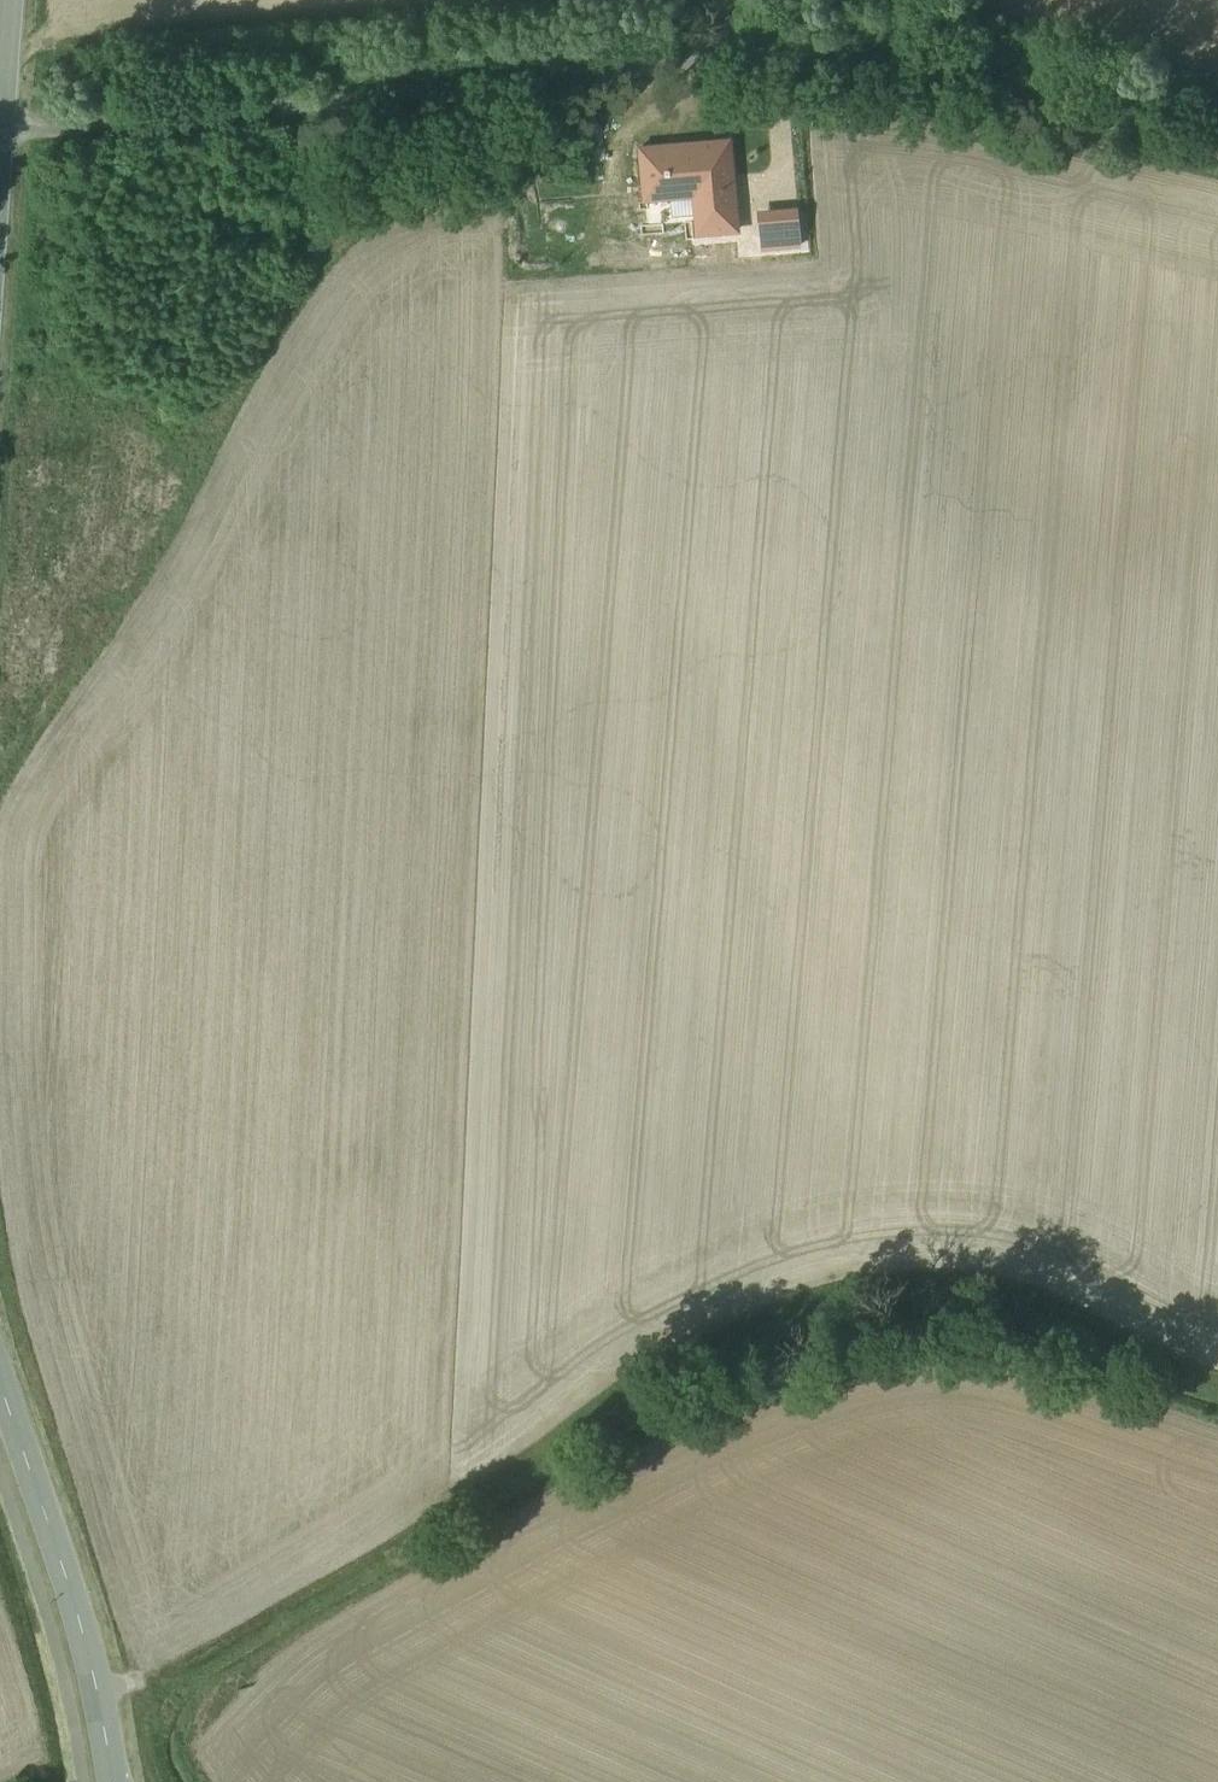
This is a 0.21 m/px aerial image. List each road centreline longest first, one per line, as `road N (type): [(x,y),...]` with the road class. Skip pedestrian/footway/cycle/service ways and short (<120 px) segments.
road 1 (unclassified): [(0,130),(117,124),(833,49),(922,59),(1217,125)]
road 2 (secondary): [(0,1375),(92,1663),(112,1781)]

